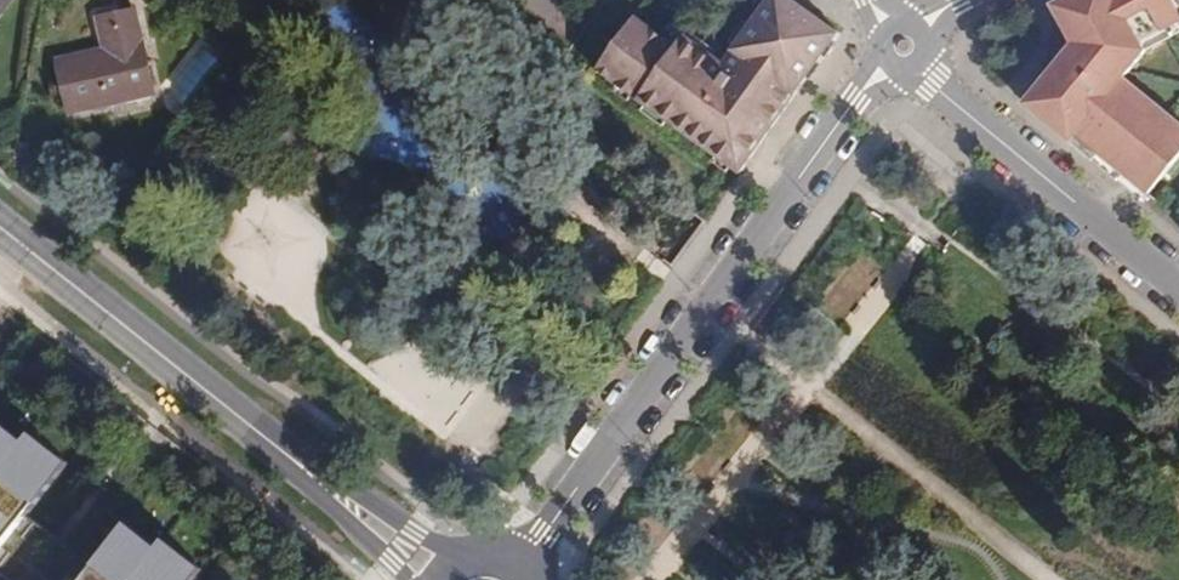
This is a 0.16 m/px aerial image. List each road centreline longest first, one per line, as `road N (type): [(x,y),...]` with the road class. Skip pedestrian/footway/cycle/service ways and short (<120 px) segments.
road 1 (residential): [(894,31),(527,569)]
road 2 (tertiary): [(441,573),(402,552),(0,228)]
road 3 (residential): [(894,31),(1178,268)]

